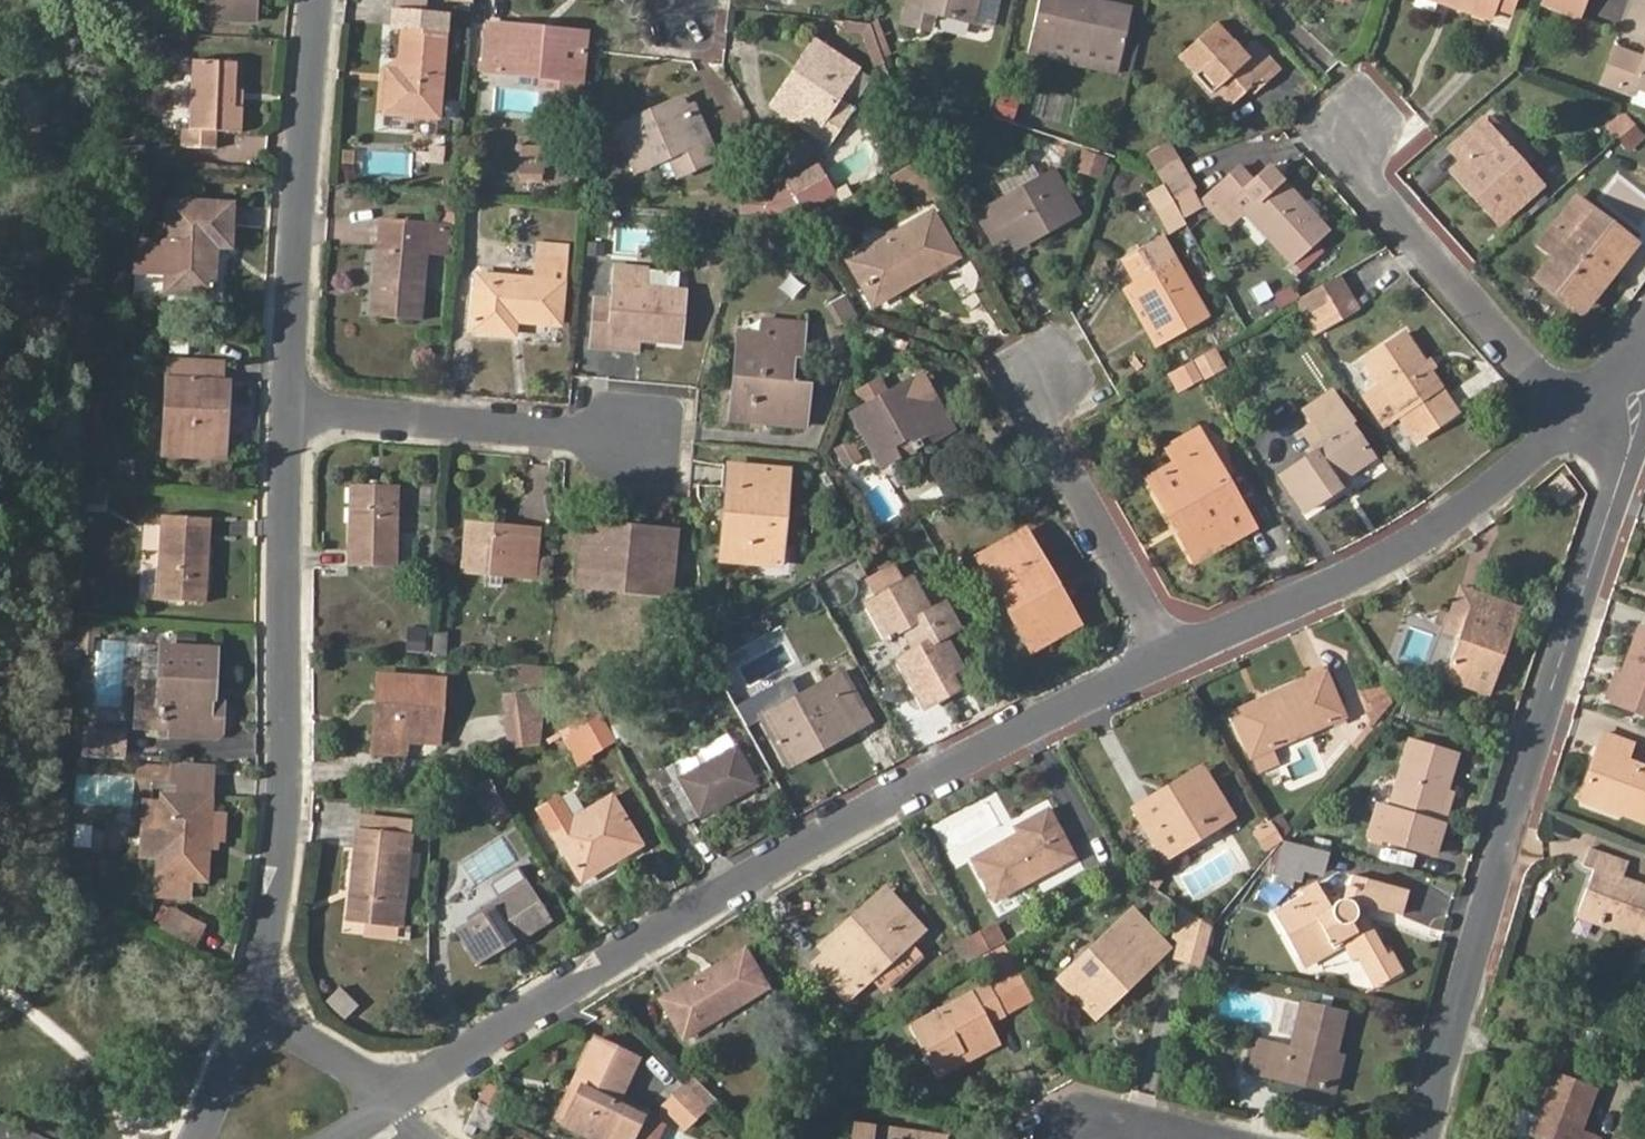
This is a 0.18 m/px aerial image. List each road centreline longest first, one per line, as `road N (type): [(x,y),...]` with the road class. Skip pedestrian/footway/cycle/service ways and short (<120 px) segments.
road 1 (residential): [(1171,659),(836,824),(605,957),(411,1093)]
road 2 (residential): [(1620,375),(1628,445),(1427,1138)]
road 3 (residential): [(254,1000),(284,811),(292,402)]
road 4 (residential): [(1578,412),(1485,495),(1340,580),(1171,659)]
road 5 (residential): [(292,402),(321,0)]
road 6 (residential): [(1353,136),(1367,188),(1578,412)]
road 7 (residential): [(636,436),(292,402)]
road 8 (residential): [(1171,659),(1045,428),(1050,372)]
road 9 (residential): [(411,1093),(320,1048),(254,1000)]
road 10 (residential): [(200,1138),(254,1000)]

